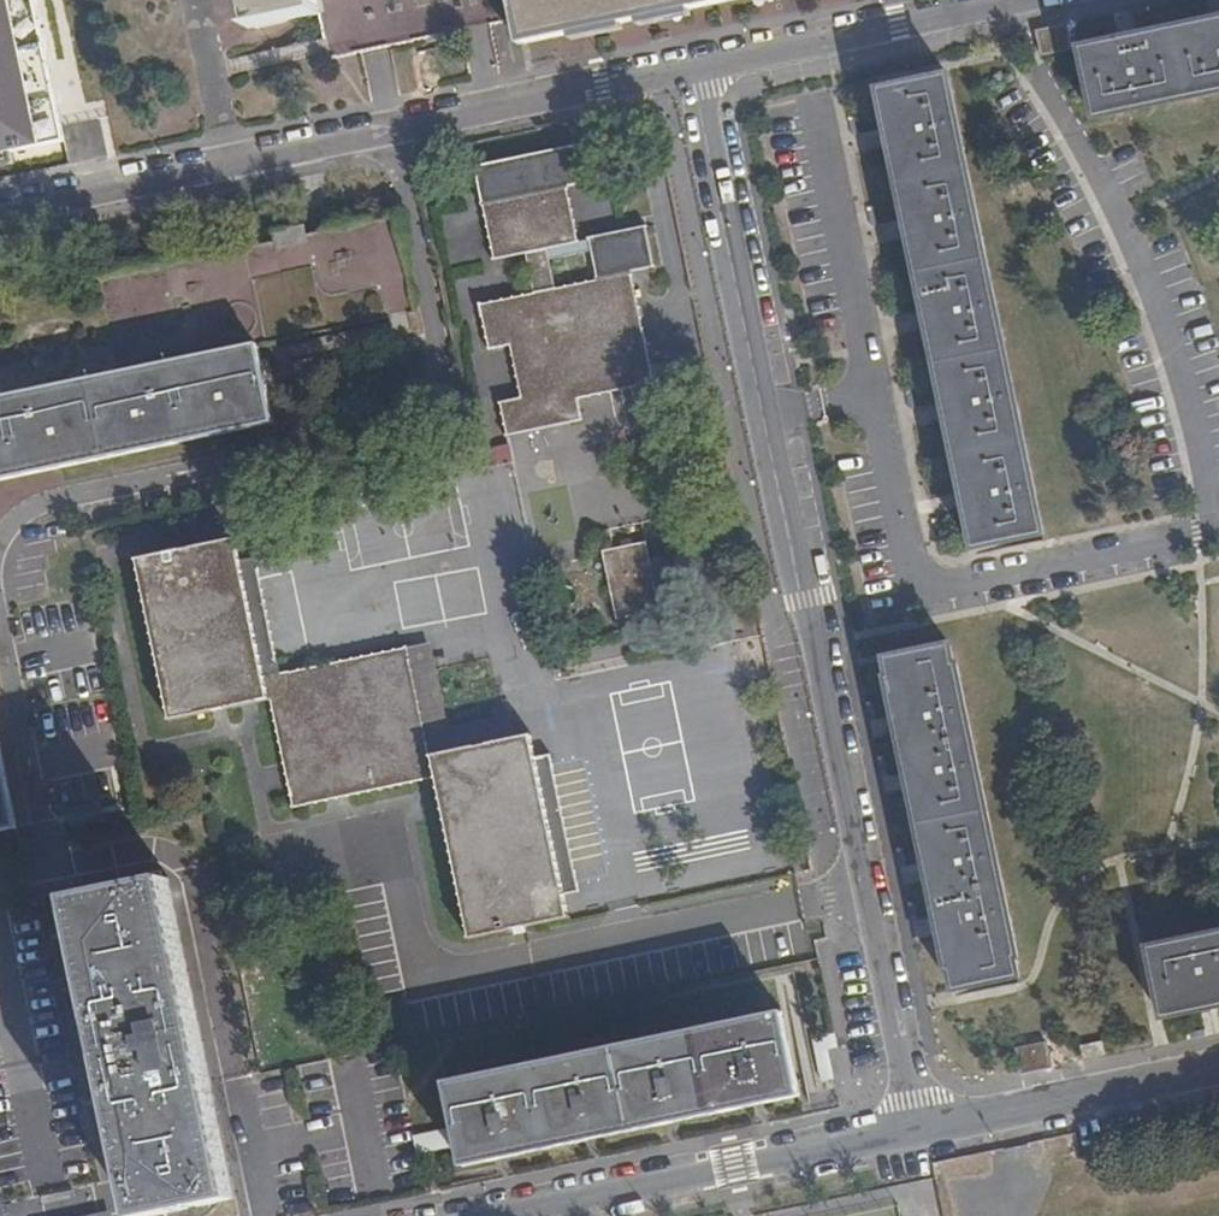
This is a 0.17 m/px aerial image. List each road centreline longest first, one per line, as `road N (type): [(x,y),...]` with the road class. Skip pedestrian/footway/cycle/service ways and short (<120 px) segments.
road 1 (residential): [(692,67),(923,1125)]
road 2 (residential): [(0,210),(692,67)]
road 3 (residential): [(923,1125),(492,1215)]
road 4 (residential): [(692,67),(1028,0)]
road 5 (residential): [(923,1125),(1218,1064)]

